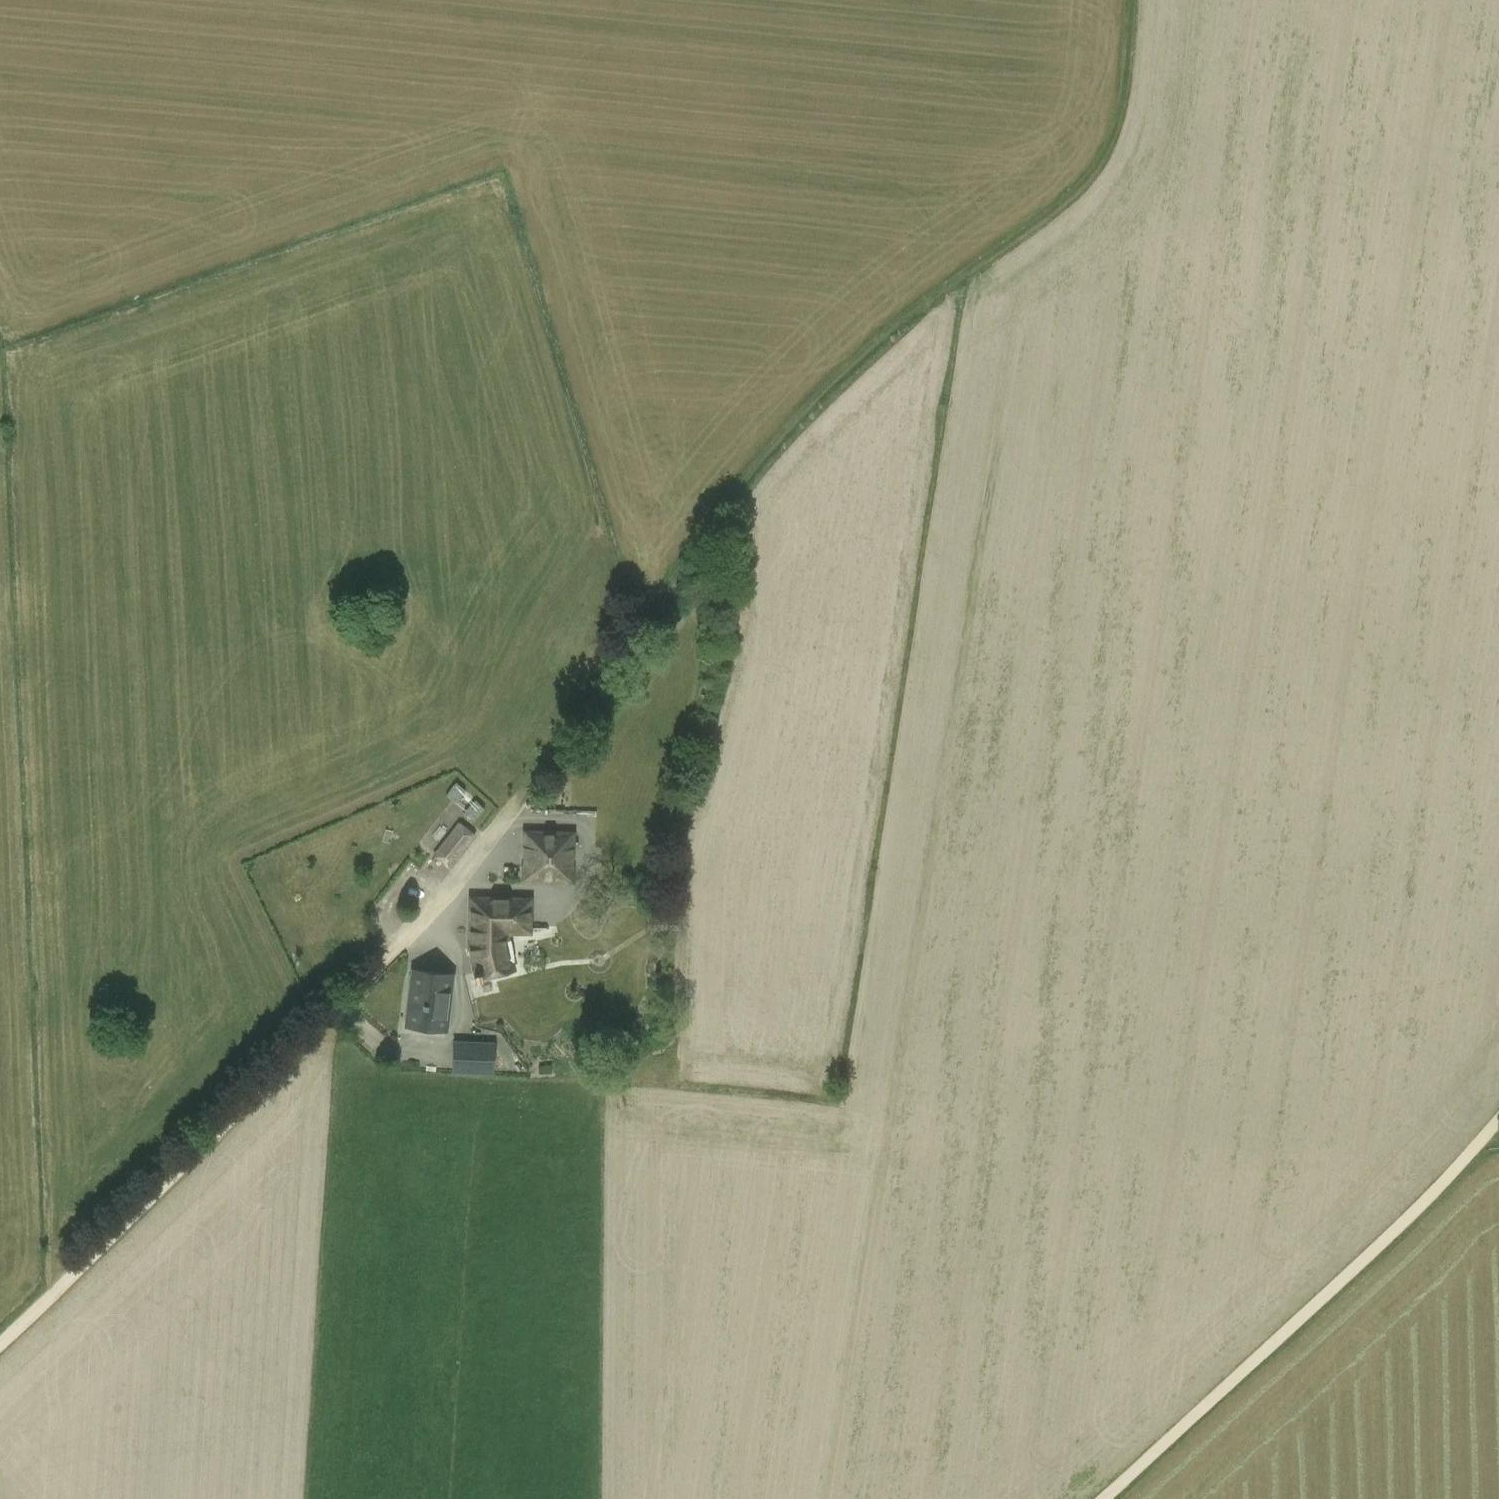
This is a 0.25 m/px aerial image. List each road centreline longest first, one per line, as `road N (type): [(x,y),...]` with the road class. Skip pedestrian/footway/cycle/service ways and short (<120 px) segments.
road 1 (track): [(1129,0),(1127,90),(1109,152),(1059,208),(840,370),(671,579),(529,807),(172,1177),(0,1343)]
road 2 (track): [(1105,1498),(1498,1126)]

